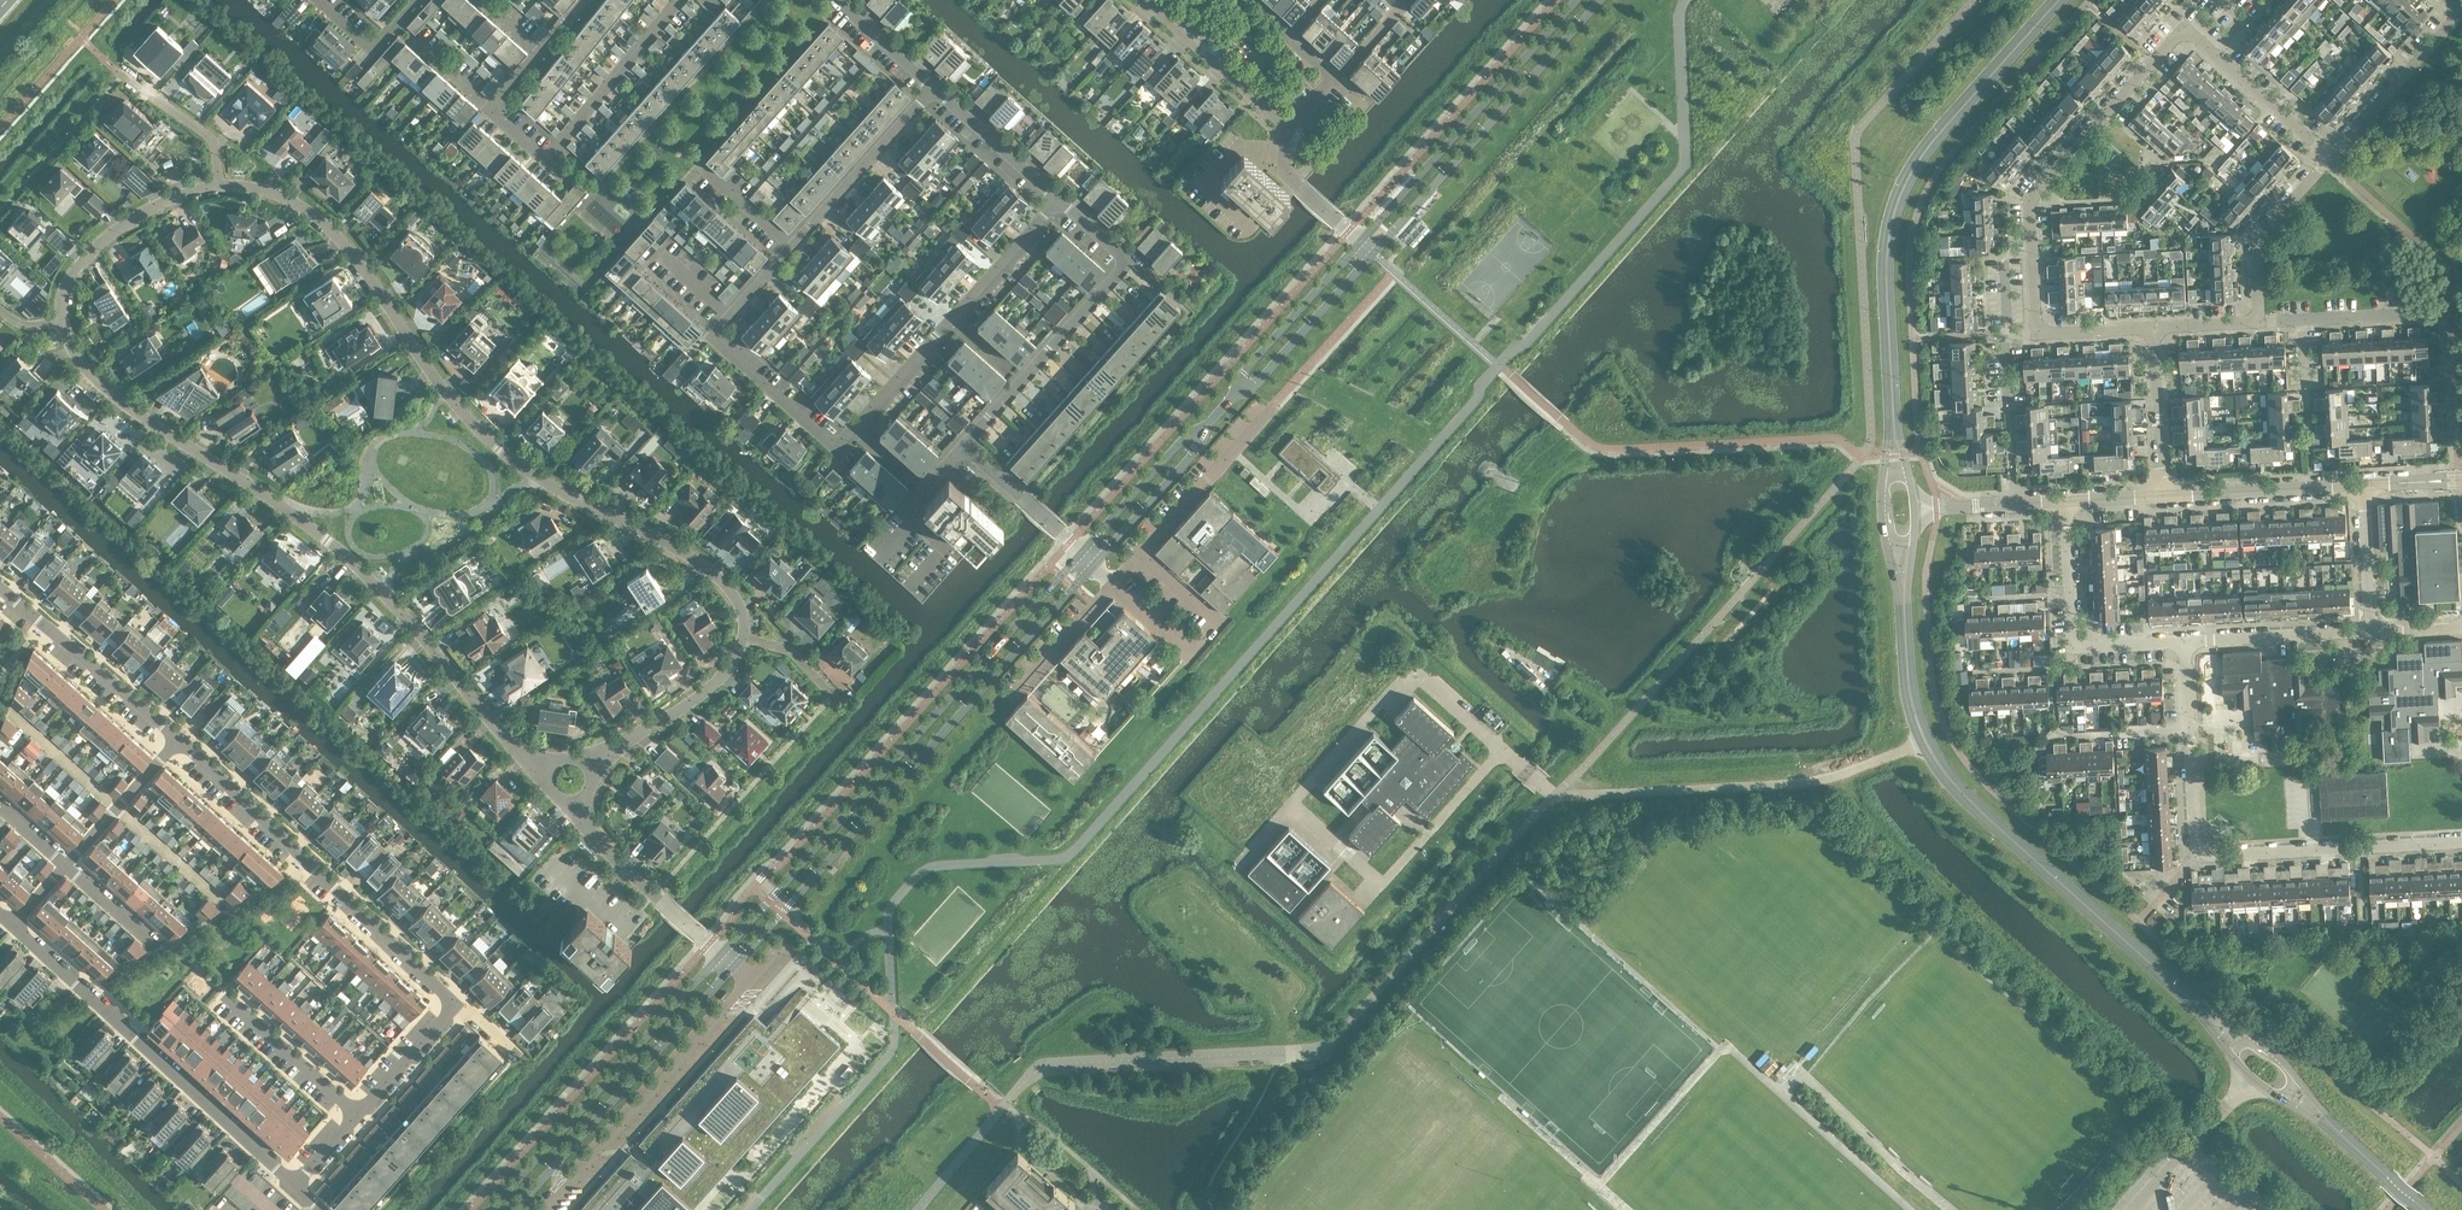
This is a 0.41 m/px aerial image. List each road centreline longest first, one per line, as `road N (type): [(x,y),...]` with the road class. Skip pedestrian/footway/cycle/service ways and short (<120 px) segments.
road 1 (residential): [(220,185),(291,198),(329,223),(473,425),(528,470),(710,567),(743,609),(746,637)]
road 2 (secondary): [(1883,534),(1904,690),(1934,766),(1955,795),(2197,1012),(2236,1061)]
road 3 (secondary): [(2260,1040),(2204,1006),(2002,825),(1938,755),(1913,684),(1908,602),(1915,534)]
road 4 (residential): [(64,321),(78,358),(106,390),(285,508),(363,573),(524,759)]
road 5 (residential): [(2330,157),(2186,32),(2034,195),(2037,332)]
road 6 (secondary): [(1912,485),(1898,425),(1890,282),(1901,205),(1938,142),(2064,0)]
road 7 (tertiary): [(1083,552),(720,954)]
road 8 (secondary): [(2052,0),(1929,137),(1897,188),(1881,271),(1889,438),(1883,483)]
road 9 (tertiary): [(733,966),(1094,563)]
road 10 (residential): [(729,315),(716,330),(841,441),(1061,201)]
road 11 (residential): [(2190,729),(2195,842),(2210,857),(2461,843)]
road 12 (residential): [(179,740),(455,1006)]
road 13 (residential): [(296,1182),(14,924)]
road 14 (tertiary): [(720,954),(490,1209)]
road 15 (tertiary): [(1373,253),(1601,0)]
road 16 (residential): [(963,447),(1129,262),(1061,201)]
road 17 (tertiary): [(514,1209),(733,966)]
road 18 (tertiary): [(1577,0),(1363,239)]
road 19 (residential): [(2187,641),(2077,644),(2067,502)]
road 20 (residential): [(0,589),(179,740)]
road 21 (residential): [(220,185),(148,210),(100,243),(67,288),(64,321)]
road 22 (residential): [(930,85),(788,247)]
road 23 (residential): [(544,156),(680,0)]
road 24 (residential): [(2162,496),(2363,486)]
road 25 (residential): [(2330,157),(2461,8)]
road 26 (tertiary): [(1363,239),(1249,367),(1239,390)]
road 27 (residential): [(1287,130),(1141,0)]
road 28 (tertiary): [(1239,390),(1263,378),(1373,253)]
road 29 (residential): [(2260,322),(2256,243),(2330,157)]
road 30 (residential): [(2370,632),(2187,641)]
road 31 (residential): [(746,637),(719,681),(609,753)]
road 32 (residential): [(1061,201),(930,85)]
road 33 (residential): [(358,1116),(228,999)]
road 34 (tertiary): [(1094,563),(1191,457),(1203,431)]
road 35 (tertiary): [(1203,431),(1178,446),(1083,552)]
road 36 (residential): [(66,866),(179,740)]
road 37 (residential): [(2162,496),(2156,328)]
road 38 (residential): [(117,70),(214,141),(220,185)]
road 39 (residential): [(955,559),(906,512),(963,447)]
road 40 (residential): [(1915,510),(2067,502)]
road 41 (residential): [(358,1116),(455,1006)]
road 42 (residential): [(2370,632),(2363,486)]
road 43 (residential): [(1363,239),(1286,170),(1287,130)]
road 44 (secondary): [(2274,1094),(2390,1178)]
road 45 (residential): [(2260,322),(2403,315)]
road 46 (secondary): [(2390,1178),(2294,1074)]
road 47 (residential): [(930,85),(833,0)]
road 48 (residential): [(491,108),(395,23)]

